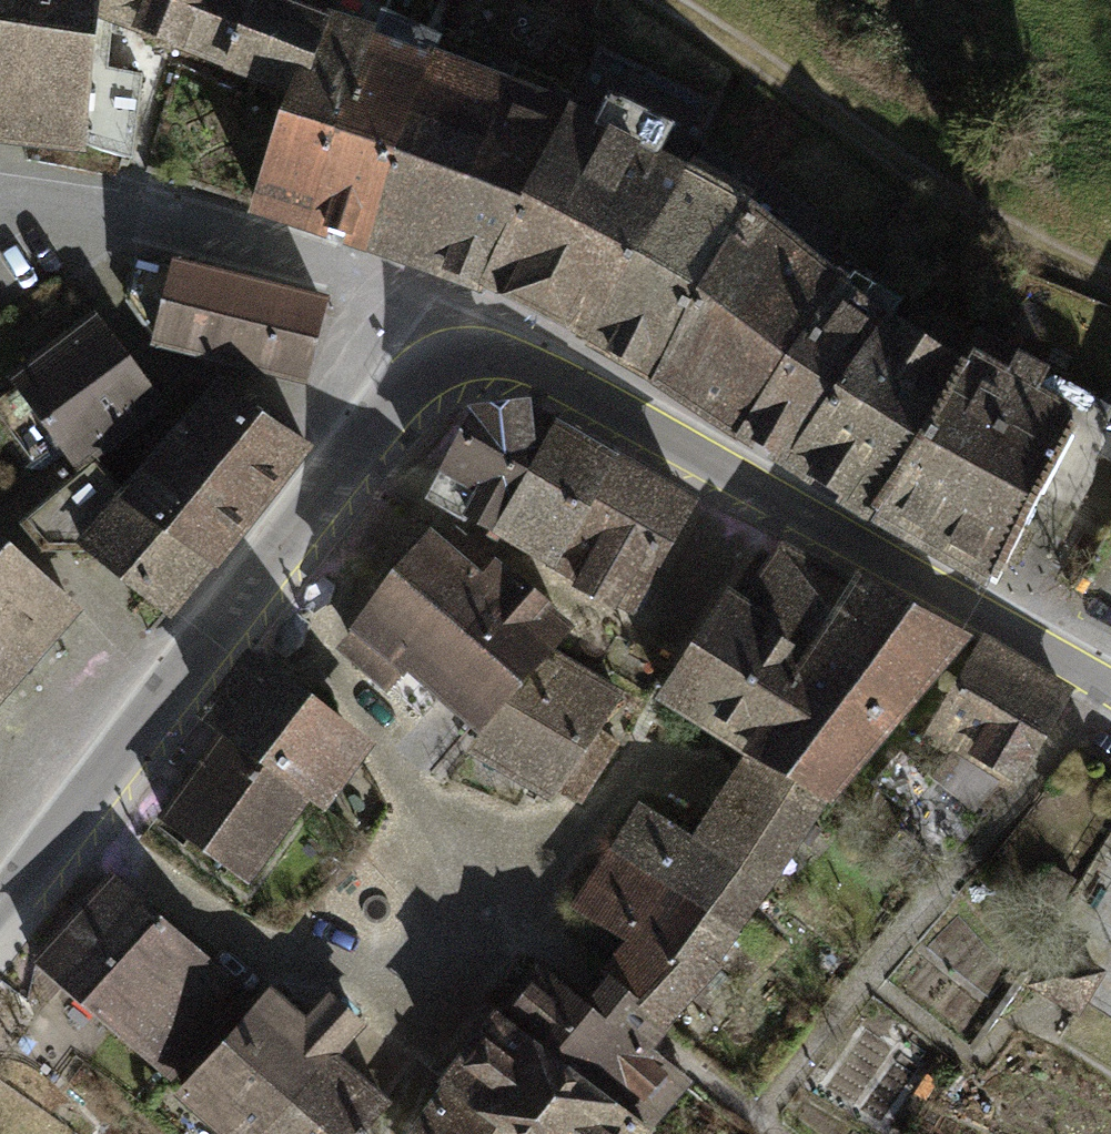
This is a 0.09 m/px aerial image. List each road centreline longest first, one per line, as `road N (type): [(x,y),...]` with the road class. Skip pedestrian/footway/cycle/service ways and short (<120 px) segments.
road 1 (tertiary): [(457,353),(494,352),(529,364),(1110,688)]
road 2 (tertiary): [(0,901),(403,387),(431,362),(457,353)]
road 3 (track): [(758,1118),(1096,679)]
road 4 (track): [(667,0),(926,183),(1110,278)]
road 5 (residential): [(0,193),(163,218),(330,265),(414,307),(457,353)]
road 6 (track): [(503,917),(758,1118)]

